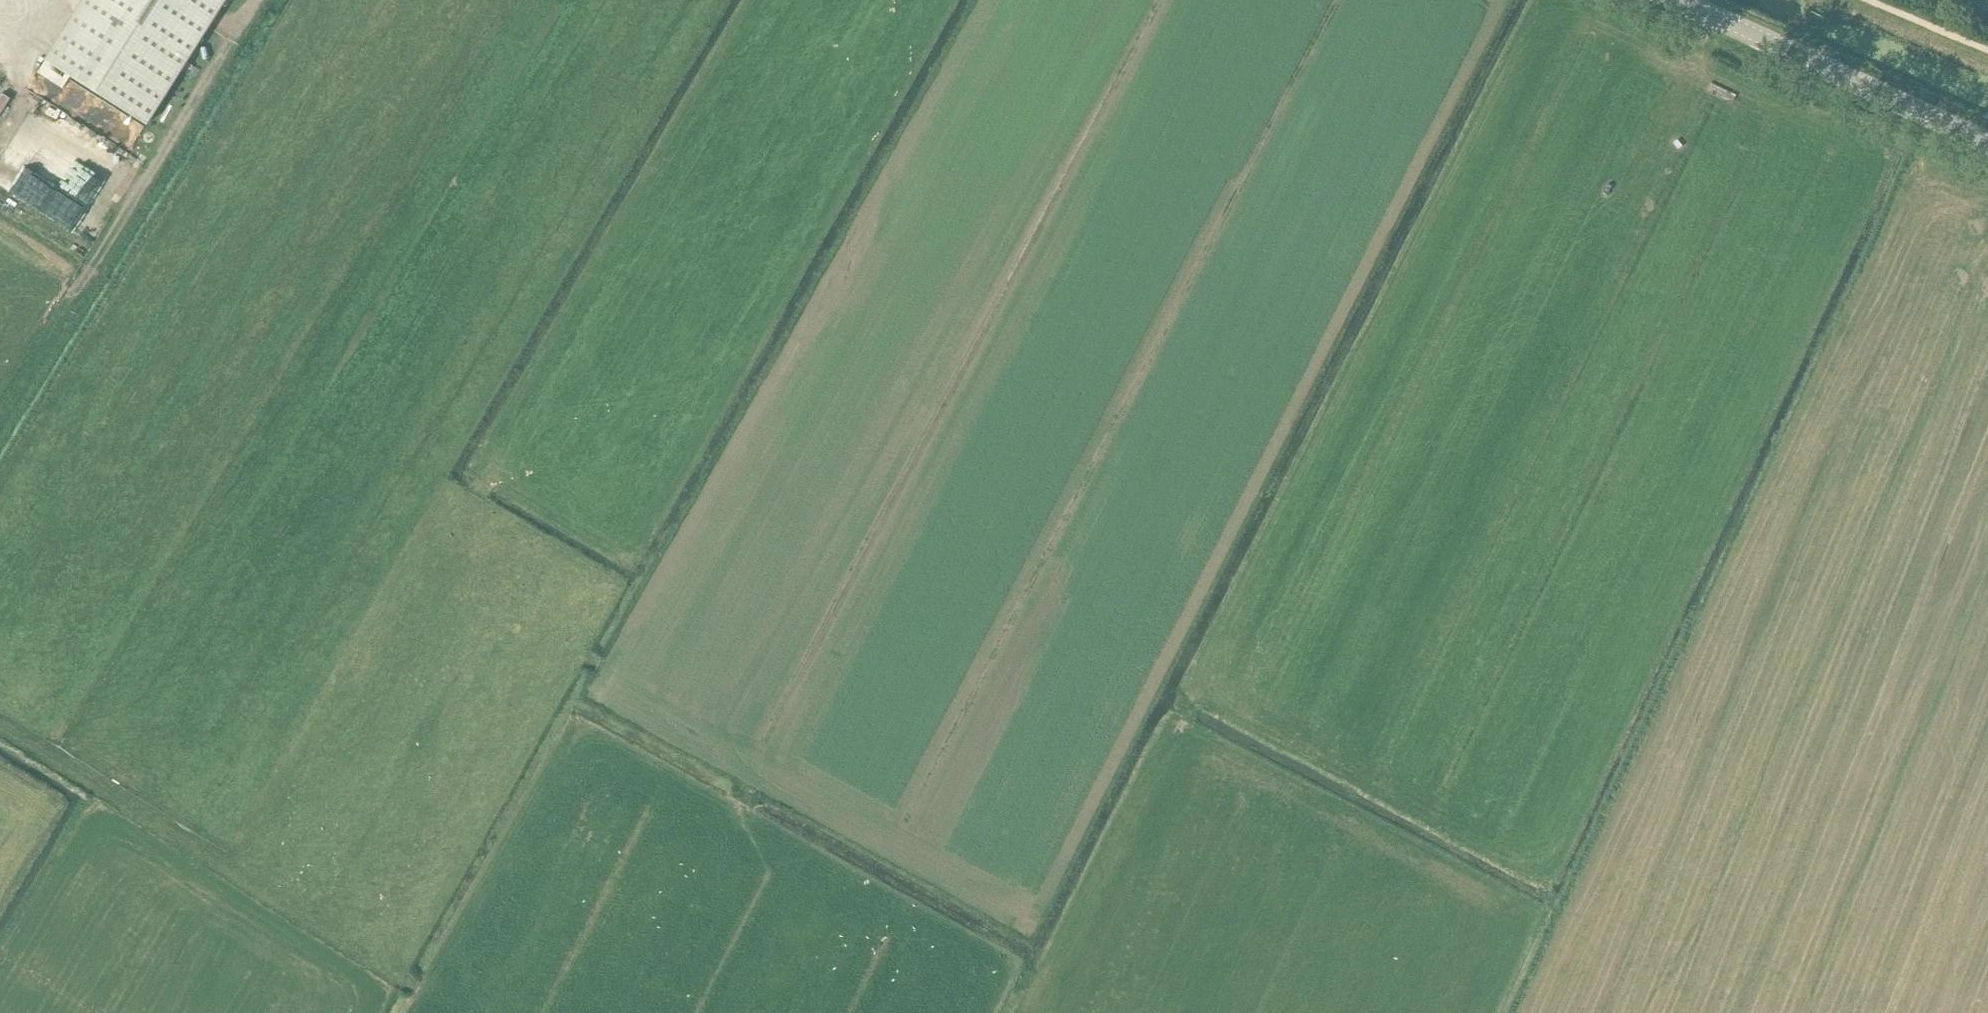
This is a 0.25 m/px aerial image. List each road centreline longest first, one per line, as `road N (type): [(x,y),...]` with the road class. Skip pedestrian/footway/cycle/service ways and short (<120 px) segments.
road 1 (tertiary): [(1987,141),(1674,0)]

